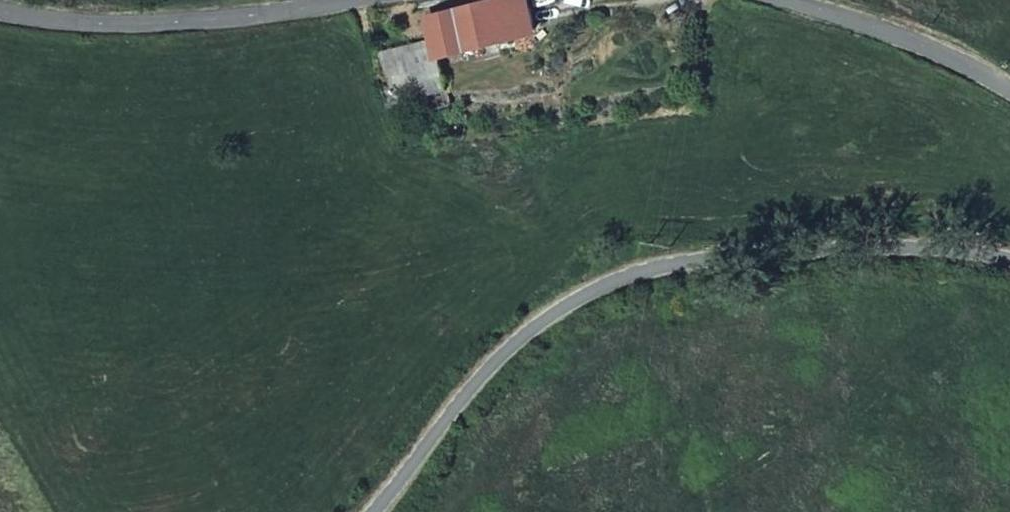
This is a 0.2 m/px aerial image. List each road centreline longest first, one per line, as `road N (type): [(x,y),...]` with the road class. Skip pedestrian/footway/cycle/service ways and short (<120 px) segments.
road 1 (unclassified): [(1009,262),(887,246),(784,247),(616,280),(551,315),(492,366),(370,511)]
road 2 (unclassified): [(0,10),(144,25),(344,0)]
road 3 (unclassified): [(789,0),(931,50),(1009,87)]

